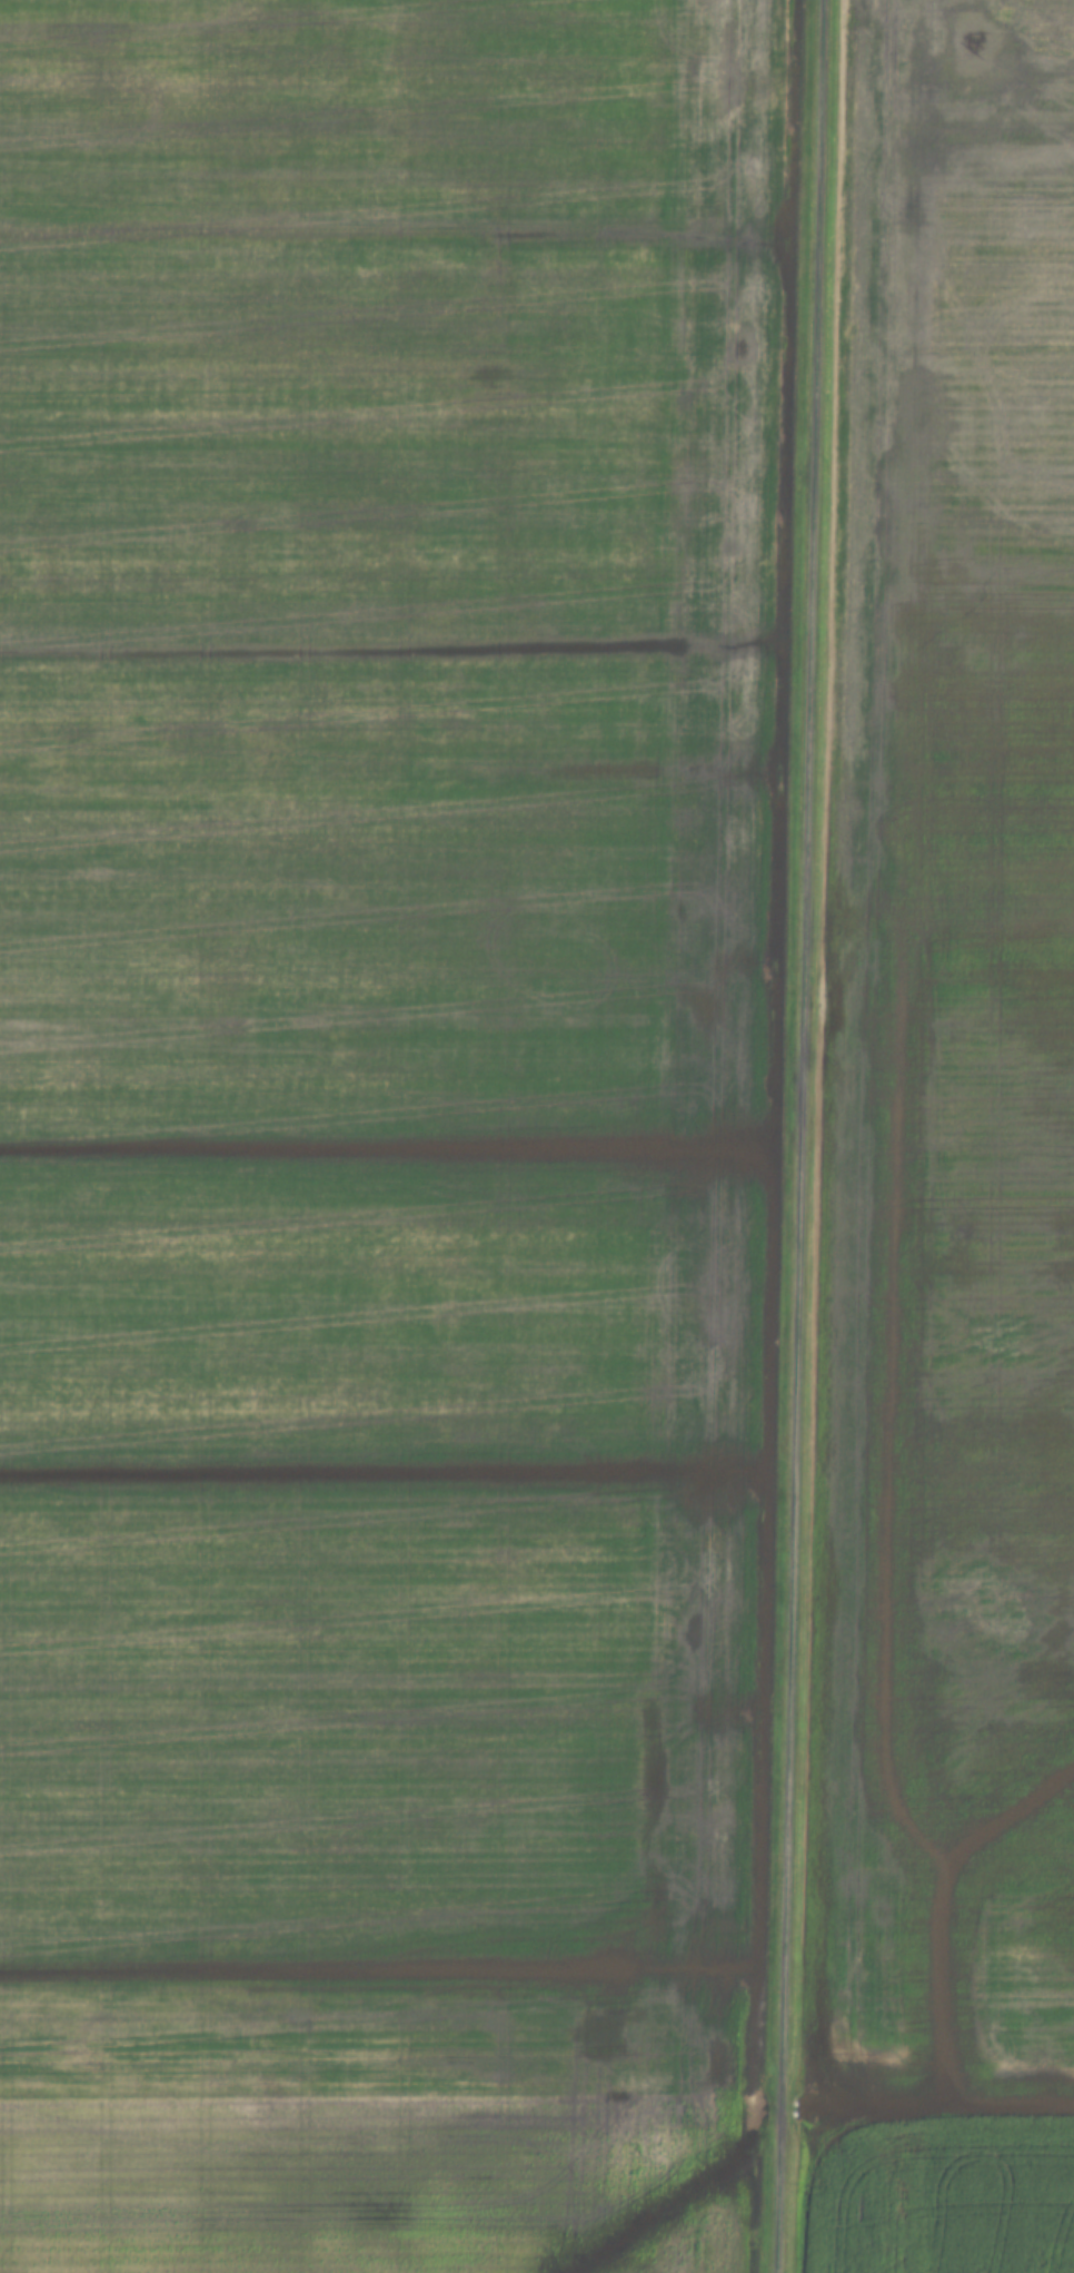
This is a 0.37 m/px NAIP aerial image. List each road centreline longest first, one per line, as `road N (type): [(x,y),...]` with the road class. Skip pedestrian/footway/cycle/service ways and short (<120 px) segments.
road 1 (track): [(773,2272),(822,0)]

